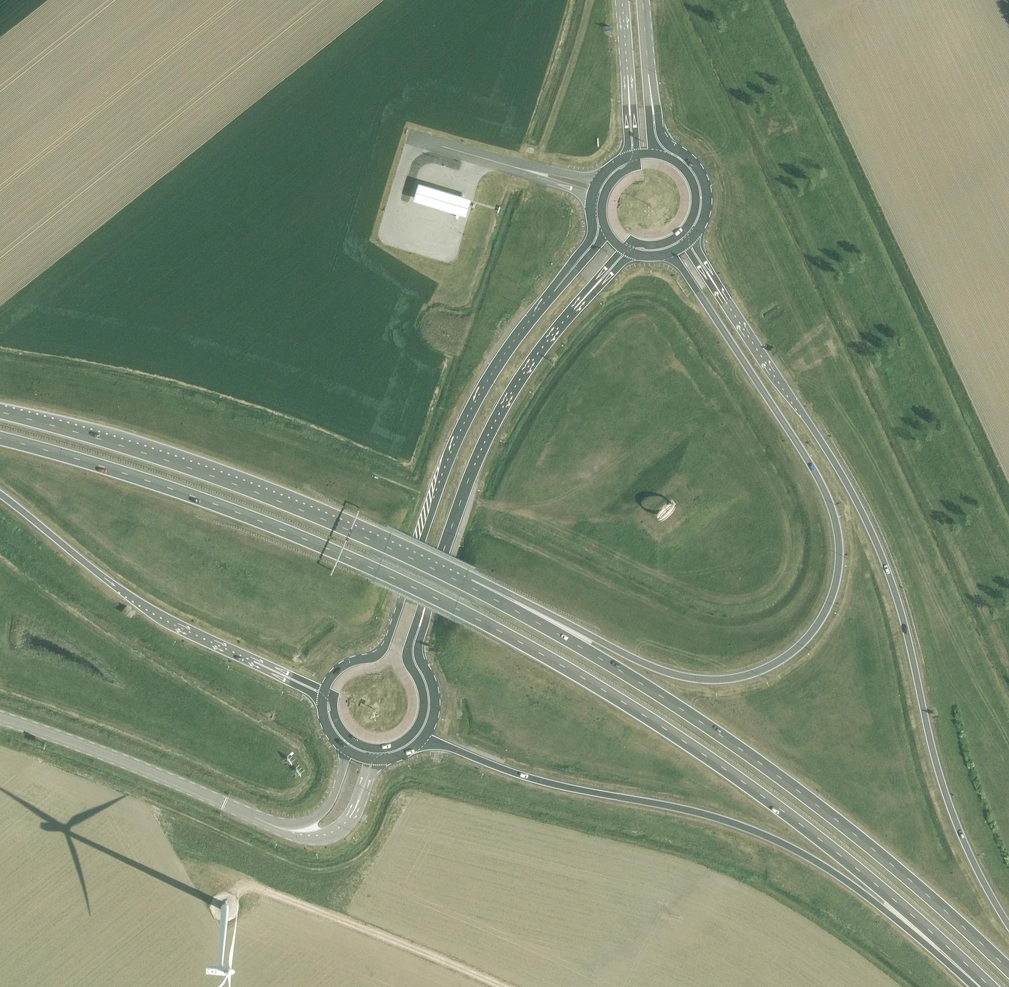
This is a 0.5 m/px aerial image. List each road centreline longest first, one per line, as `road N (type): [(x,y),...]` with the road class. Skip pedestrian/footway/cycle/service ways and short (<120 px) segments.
road 1 (trunk): [(0,439),(276,527),(520,642),(707,757),(945,946)]
road 2 (trunk): [(671,252),(831,504),(838,576),(817,625),(754,673),(696,678),(654,668),(469,586)]
road 3 (trunk): [(1008,925),(943,788),(904,621),(873,534),(824,445),(715,286)]
road 4 (trunk): [(1008,970),(903,874),(740,749),(469,586)]
road 5 (trunk): [(423,739),(540,781),(751,829),(833,871),(945,946)]
road 6 (primary): [(571,269),(511,345),(461,431),(382,651),(343,667),(325,691)]
road 7 (trunk): [(469,586),(226,481),(0,412)]
road 8 (primary): [(422,621),(474,464),(528,367),(591,291)]
road 9 (trunk): [(0,496),(121,591),(293,676)]
road 10 (tertiary): [(0,718),(285,830)]
road 11 (track): [(503,986),(239,881)]
road 12 (primary): [(373,748),(403,742),(421,718),(424,696),(408,655),(422,621)]
road 13 (primary): [(693,236),(705,211),(704,184),(664,139),(652,105)]
road 14 (primary): [(423,739),(435,701),(418,653),(422,621)]

